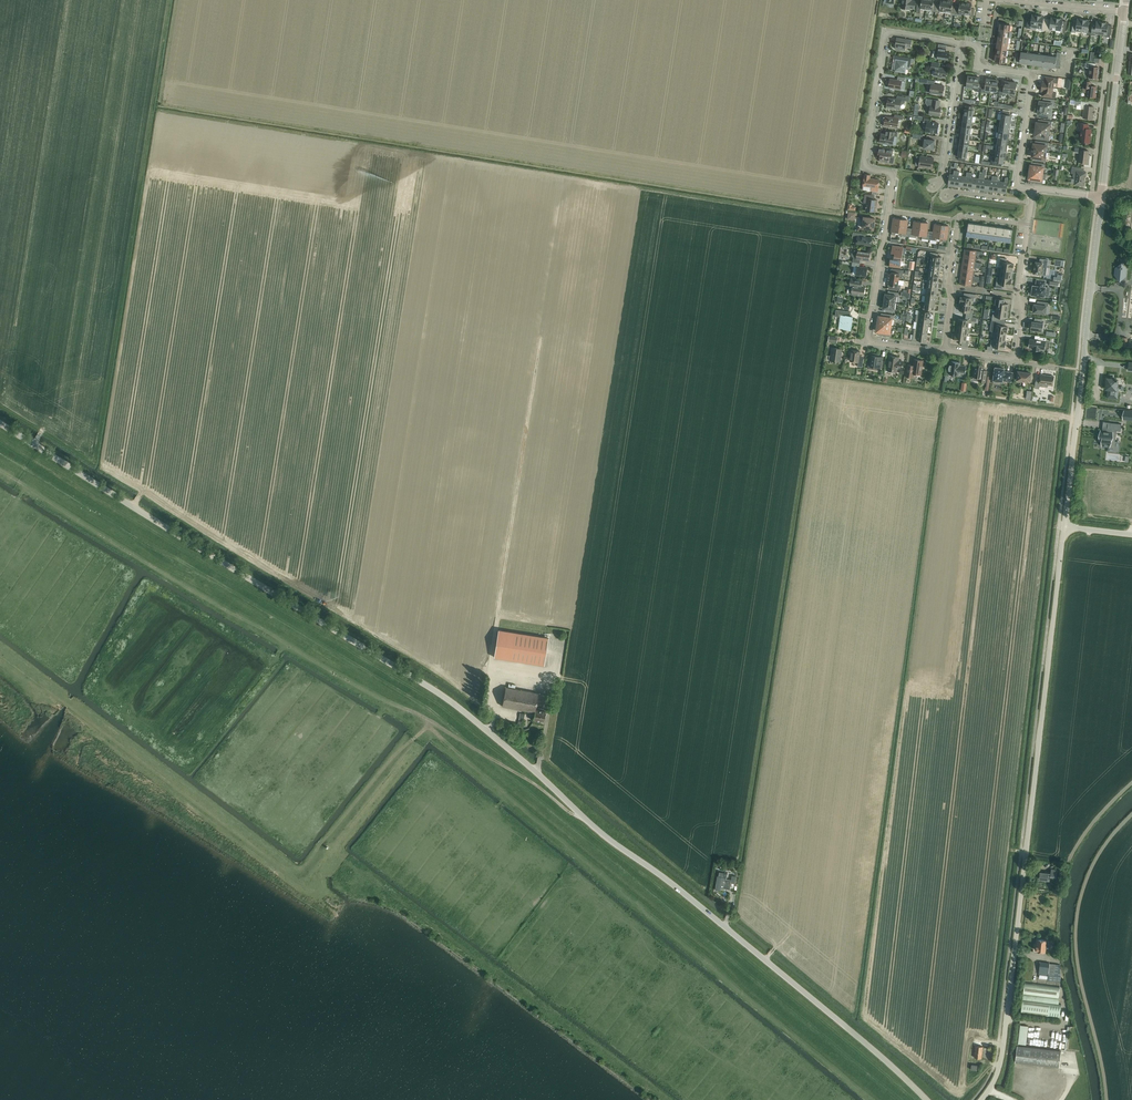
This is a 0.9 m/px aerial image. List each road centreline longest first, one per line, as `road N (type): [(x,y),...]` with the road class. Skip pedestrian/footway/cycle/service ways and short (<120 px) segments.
road 1 (unclassified): [(928,1099),(445,697),(0,423)]
road 2 (track): [(586,820),(428,726),(300,872),(64,701)]
road 3 (unclassified): [(983,1099),(1003,1054),(1066,527)]
road 4 (unclassified): [(1066,527),(1103,196)]
road 5 (residential): [(888,210),(893,173),(863,169),(885,31),(964,43)]
road 6 (track): [(497,624),(546,346)]
road 7 (residential): [(964,43),(978,49),(978,66),(1034,74),(1017,188),(1032,189)]
road 8 (residential): [(944,349),(869,342),(888,210)]
road 9 (track): [(540,825),(428,726)]
road 10 (residential): [(933,186),(944,176),(964,43)]
road 11 (residential): [(1015,359),(1028,226)]
road 12 (residential): [(957,220),(944,349)]

